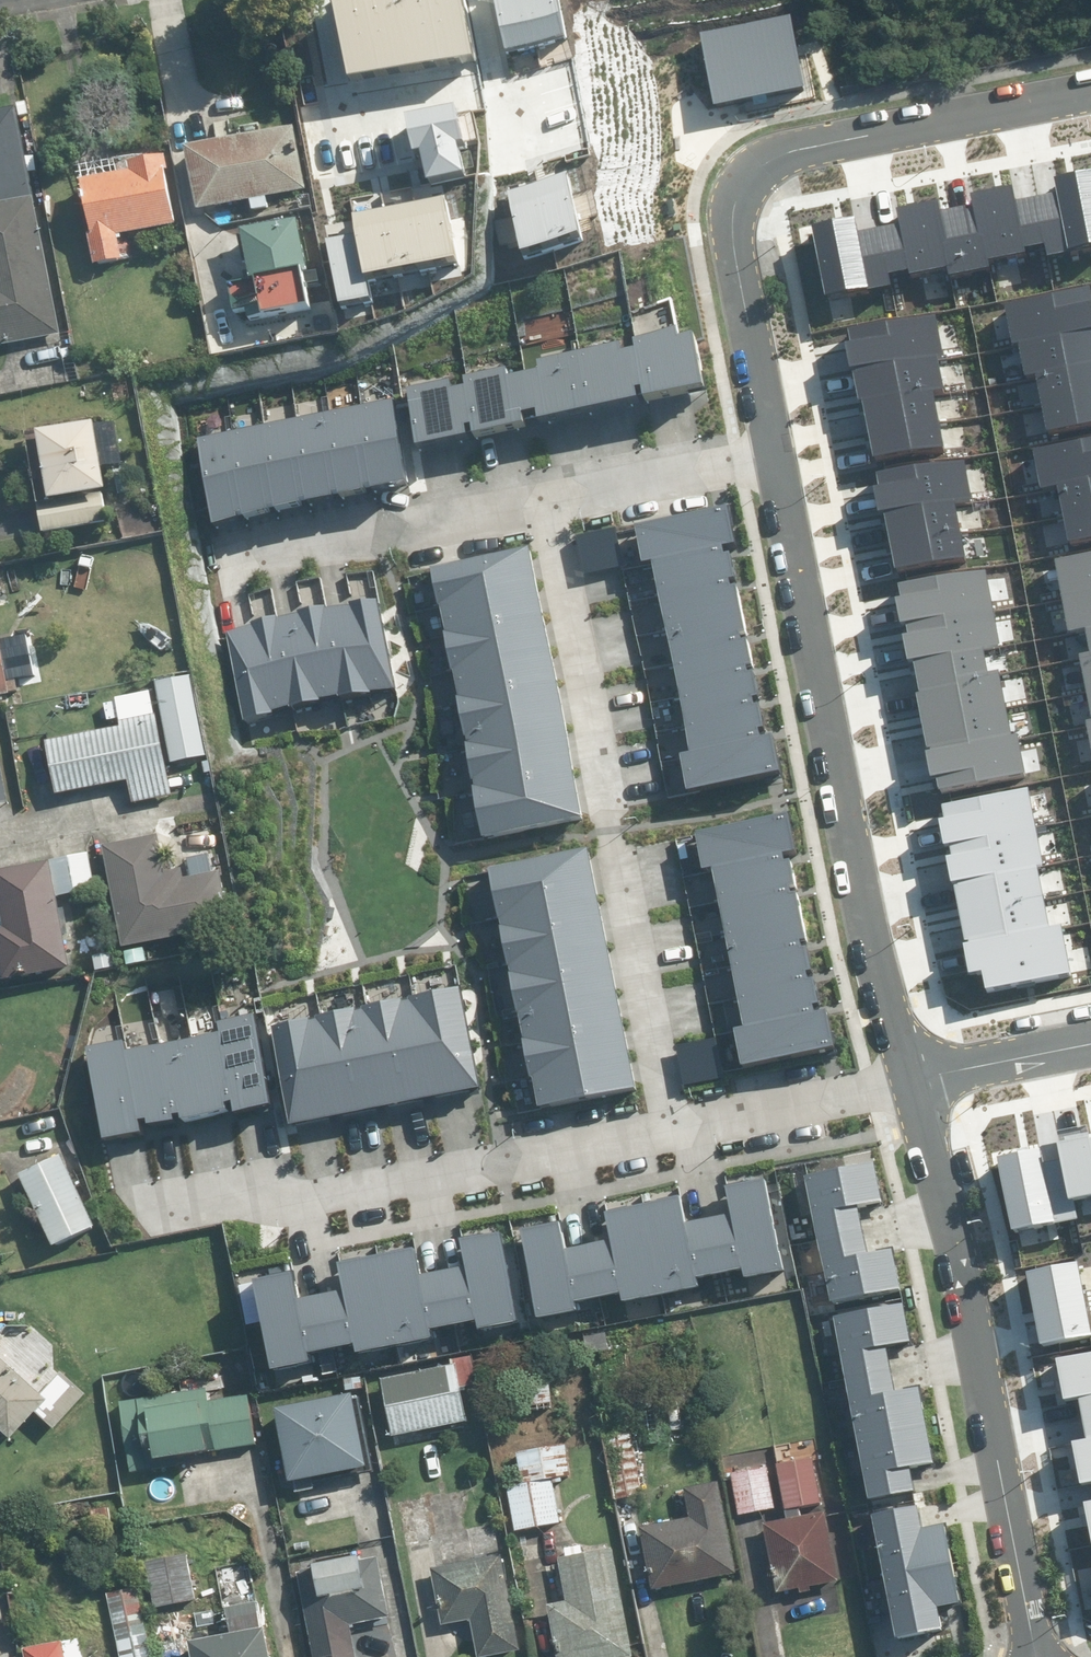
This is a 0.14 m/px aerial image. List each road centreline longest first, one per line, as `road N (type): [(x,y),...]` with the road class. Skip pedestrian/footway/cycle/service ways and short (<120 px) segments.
road 1 (residential): [(674,1135),(547,495)]
road 2 (residential): [(773,449),(866,914),(910,1081)]
road 3 (residential): [(1090,92),(790,153),(750,176),(731,229),(773,449)]
road 4 (residential): [(910,1081),(947,1214),(1037,1656)]
road 5 (residential): [(674,1135),(343,1201),(256,1187),(152,1207)]
road 6 (residential): [(225,565),(547,495)]
road 7 (residential): [(910,1081),(674,1135)]
road 8 (residential): [(547,495),(773,449)]
road 9 (residential): [(1090,1044),(910,1081)]

